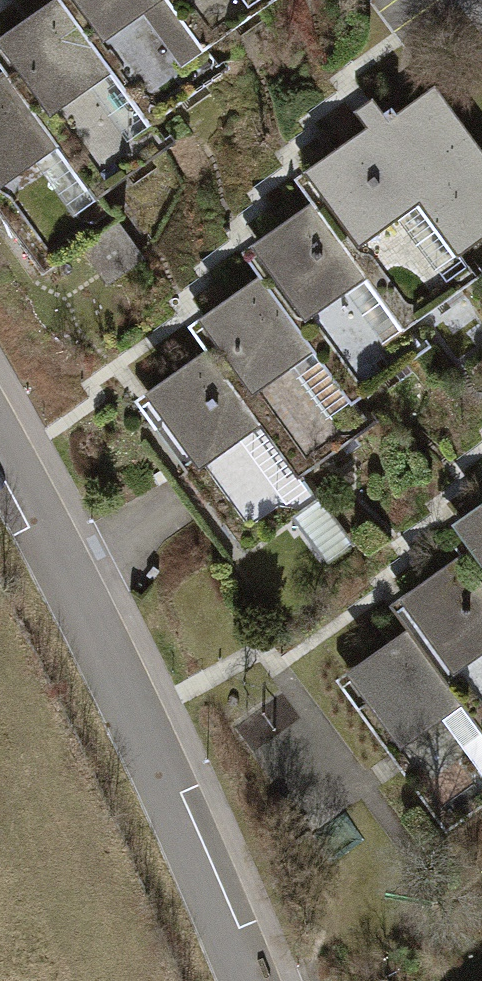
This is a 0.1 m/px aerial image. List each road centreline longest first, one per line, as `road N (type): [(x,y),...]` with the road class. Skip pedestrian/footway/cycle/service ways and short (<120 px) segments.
road 1 (residential): [(247,980),(136,722),(0,455)]

